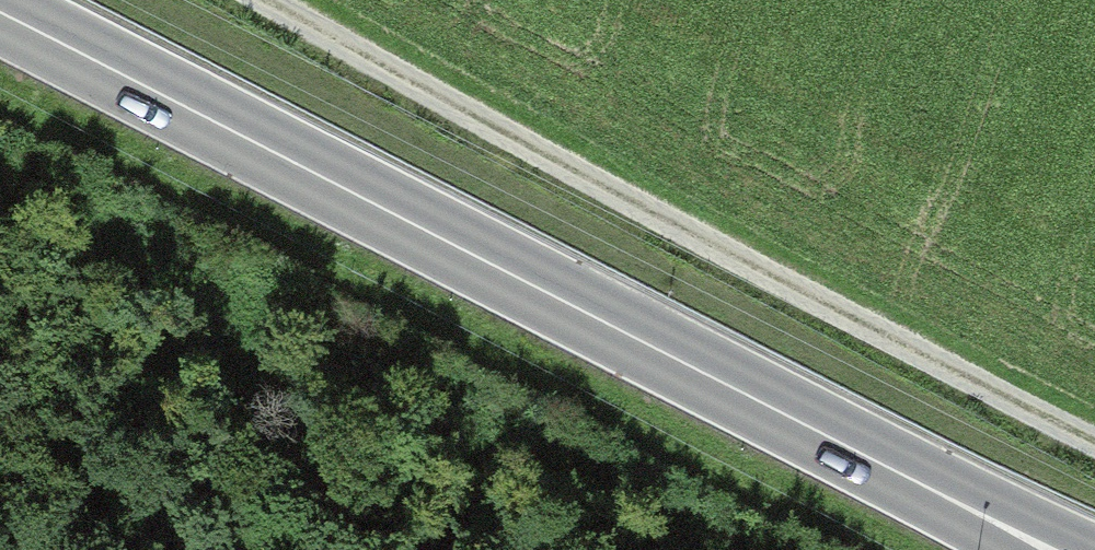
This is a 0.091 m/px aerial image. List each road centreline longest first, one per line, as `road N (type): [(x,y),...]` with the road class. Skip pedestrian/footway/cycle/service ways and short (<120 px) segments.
road 1 (motorway): [(1054,549),(0,13)]
road 2 (track): [(259,0),(692,239),(1094,444)]

